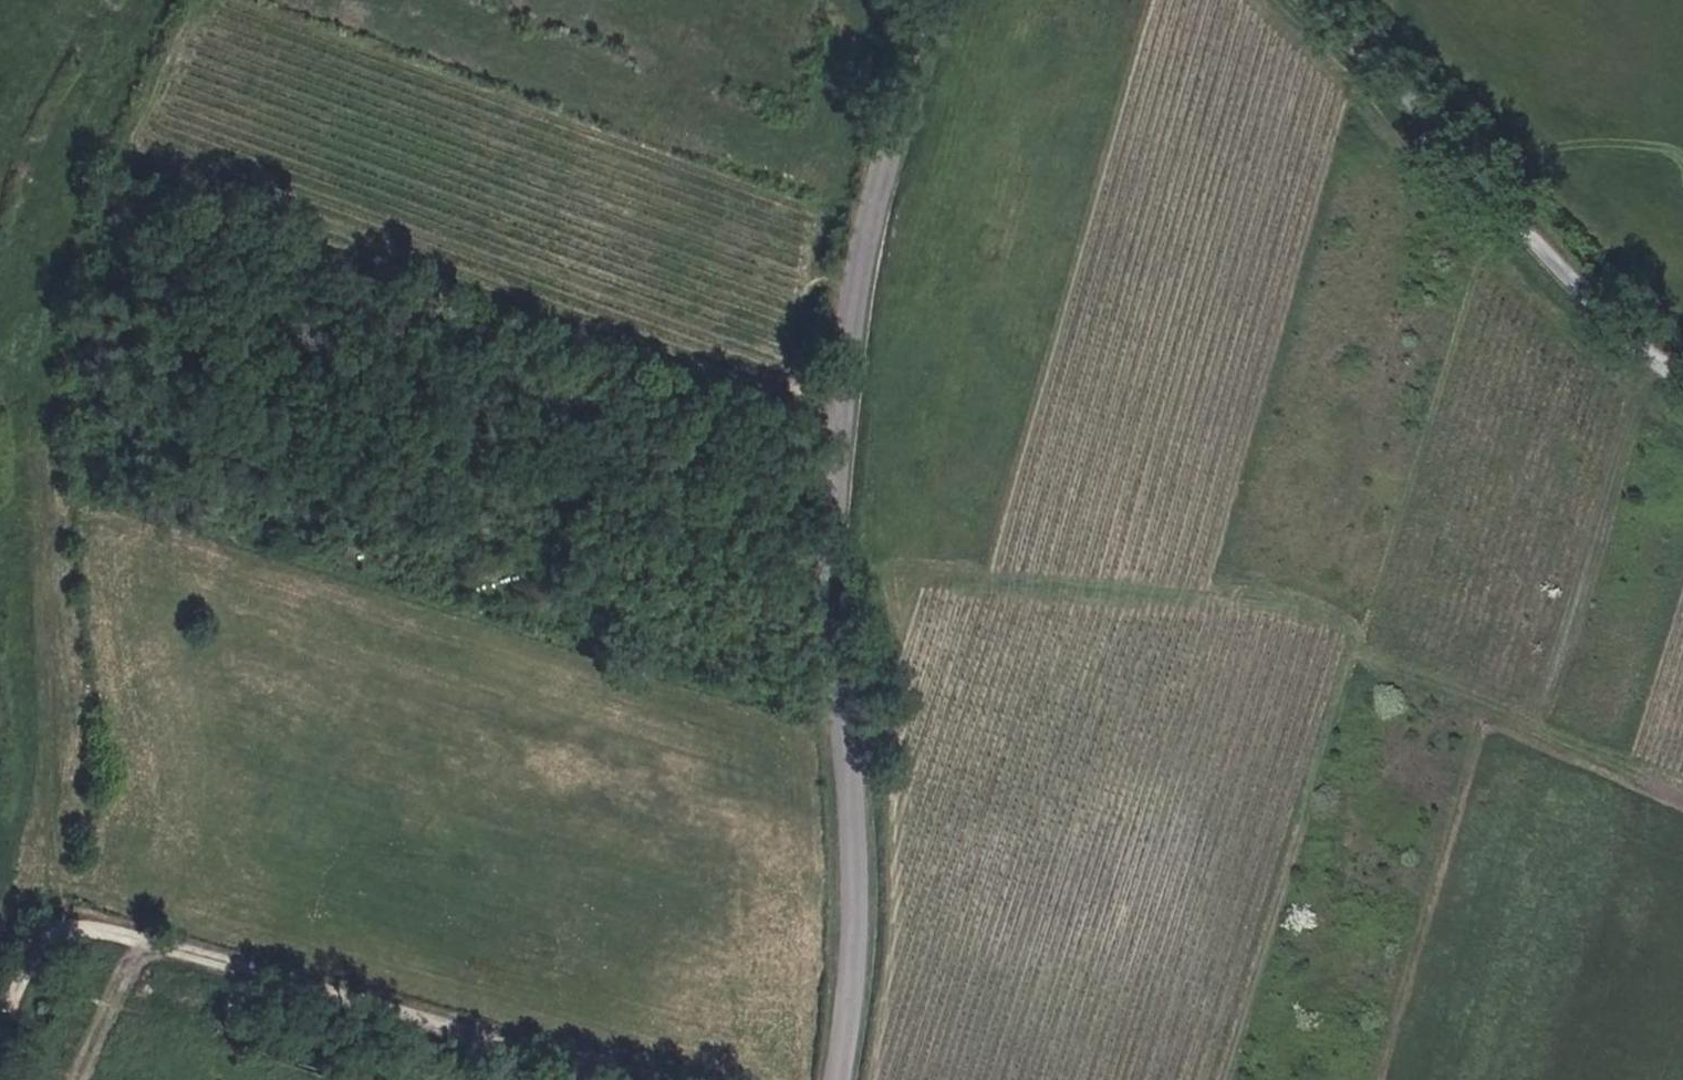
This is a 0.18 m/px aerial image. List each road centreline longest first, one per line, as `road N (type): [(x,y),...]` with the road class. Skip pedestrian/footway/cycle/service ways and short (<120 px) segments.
road 1 (unclassified): [(841,1079),(854,999),(859,853),(845,715),(840,487),(857,302),(937,0)]
road 2 (unclassified): [(1311,0),(1633,339),(1682,369)]

